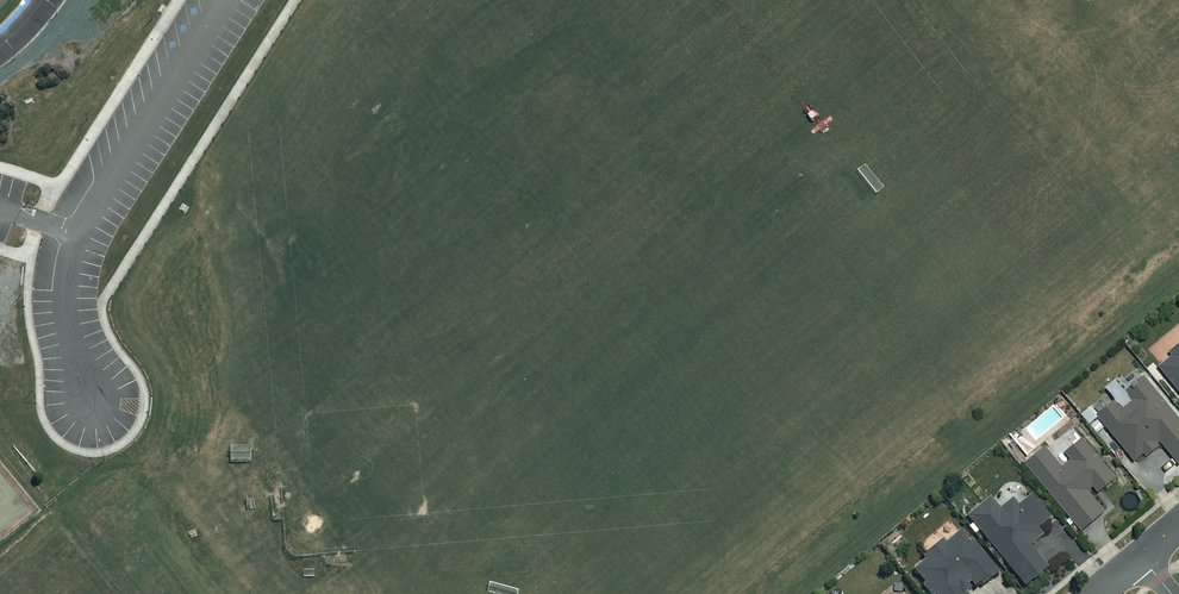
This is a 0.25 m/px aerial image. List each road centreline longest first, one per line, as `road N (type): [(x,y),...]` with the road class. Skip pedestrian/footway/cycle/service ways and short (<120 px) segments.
road 1 (residential): [(80,234),(224,0)]
road 2 (residential): [(80,234),(66,309),(93,400)]

